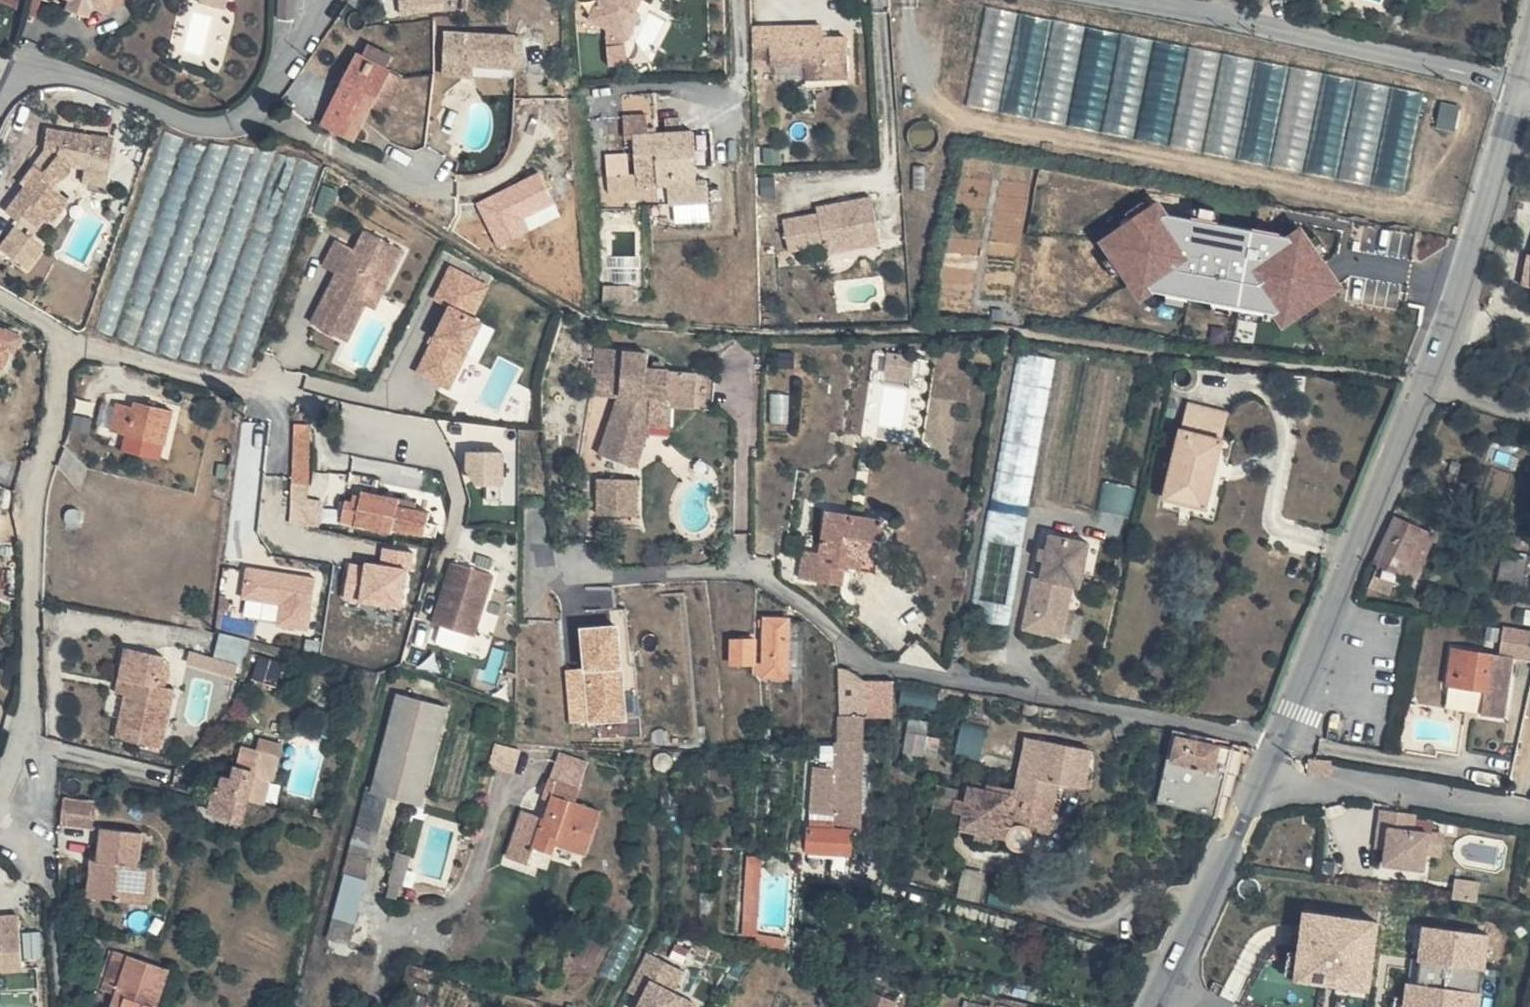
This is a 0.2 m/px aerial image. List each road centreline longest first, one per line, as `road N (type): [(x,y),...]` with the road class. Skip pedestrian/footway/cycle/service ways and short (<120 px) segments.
road 1 (residential): [(62,903),(1,813),(30,690),(38,471),(56,422),(60,361),(54,330)]
road 2 (residential): [(54,330),(100,351),(416,427),(449,462)]
road 3 (unclassified): [(1264,780),(1421,387)]
road 4 (residential): [(0,104),(25,77),(66,74),(202,129),(238,129),(333,0)]
road 5 (residential): [(1137,0),(1523,85)]
road 6 (unclassified): [(1421,387),(1523,85)]
road 7 (residential): [(1264,780),(1300,787),(1380,784),(1529,814)]
road 8 (unclassified): [(1157,1006),(1264,780)]

